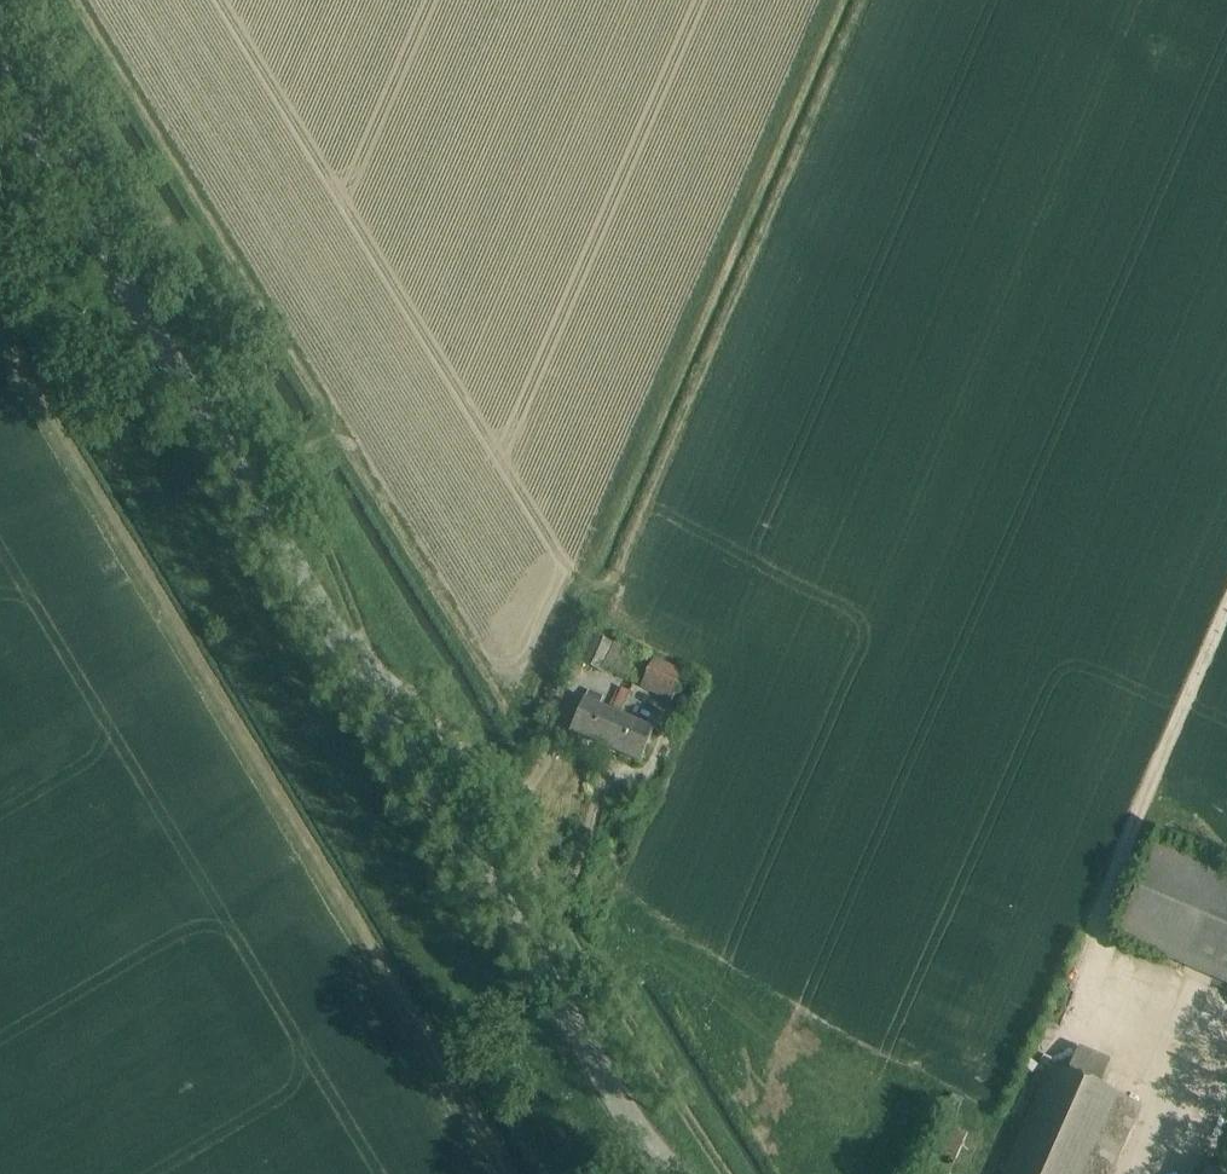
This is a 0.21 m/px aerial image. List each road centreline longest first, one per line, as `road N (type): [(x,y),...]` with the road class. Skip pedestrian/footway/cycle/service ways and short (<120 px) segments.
road 1 (unclassified): [(663,1173),(0,85)]
road 2 (track): [(1072,976),(1226,611)]

